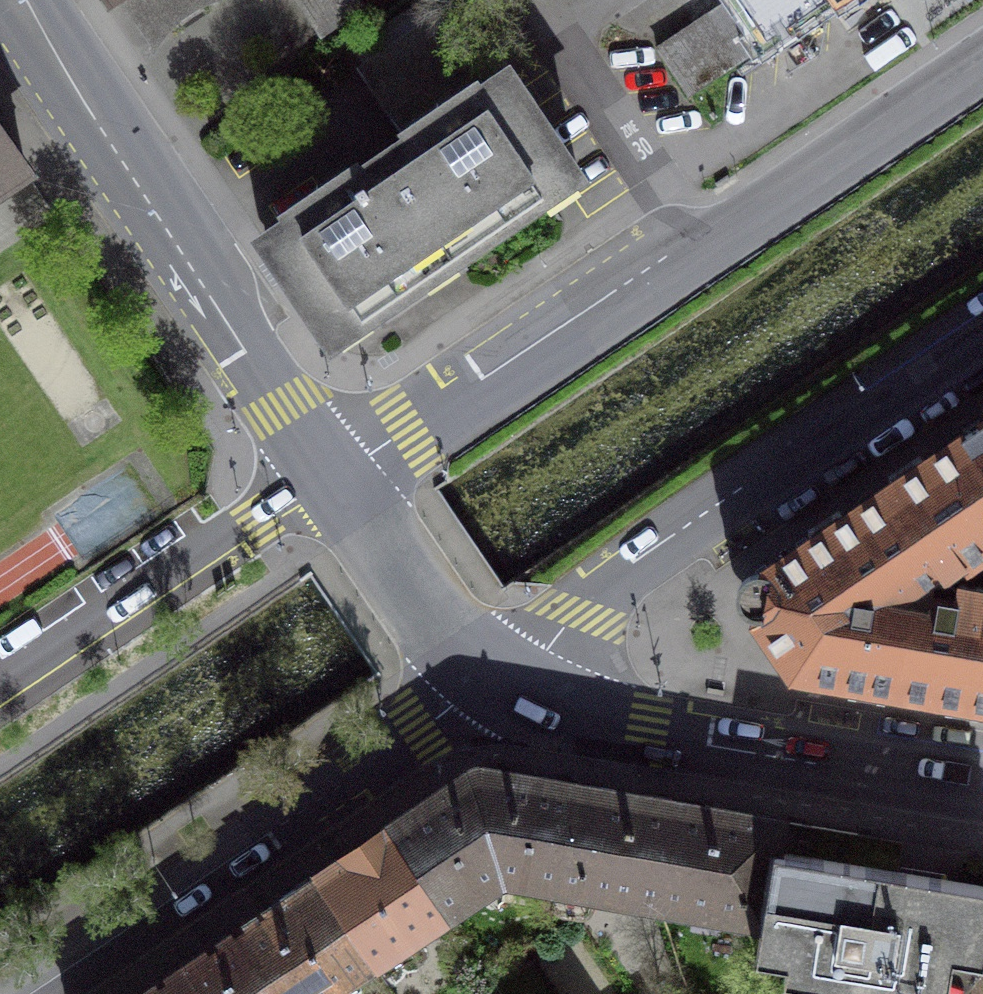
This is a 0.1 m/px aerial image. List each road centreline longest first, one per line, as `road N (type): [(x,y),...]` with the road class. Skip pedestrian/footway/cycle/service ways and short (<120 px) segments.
road 1 (residential): [(480,675),(982,334)]
road 2 (tertiary): [(15,0),(331,476)]
road 3 (residential): [(23,993),(480,675)]
road 4 (tertiary): [(480,675),(593,718),(982,782)]
road 5 (tertiary): [(705,250),(331,476)]
road 6 (tertiary): [(331,476),(0,691)]
road 7 (tertiary): [(982,63),(705,250)]
road 8 (residential): [(705,250),(557,31)]
road 9 (tertiary): [(331,476),(480,675)]

